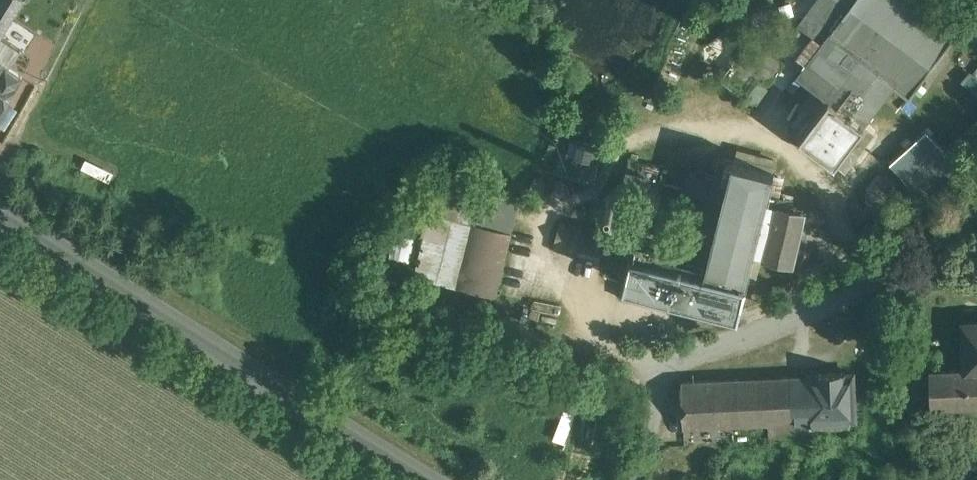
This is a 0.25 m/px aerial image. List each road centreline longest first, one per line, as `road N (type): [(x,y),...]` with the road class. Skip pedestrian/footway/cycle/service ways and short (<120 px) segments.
road 1 (unclassified): [(440,479),(0,208)]
road 2 (unclassified): [(633,479),(653,437),(666,364),(936,262),(976,258)]

